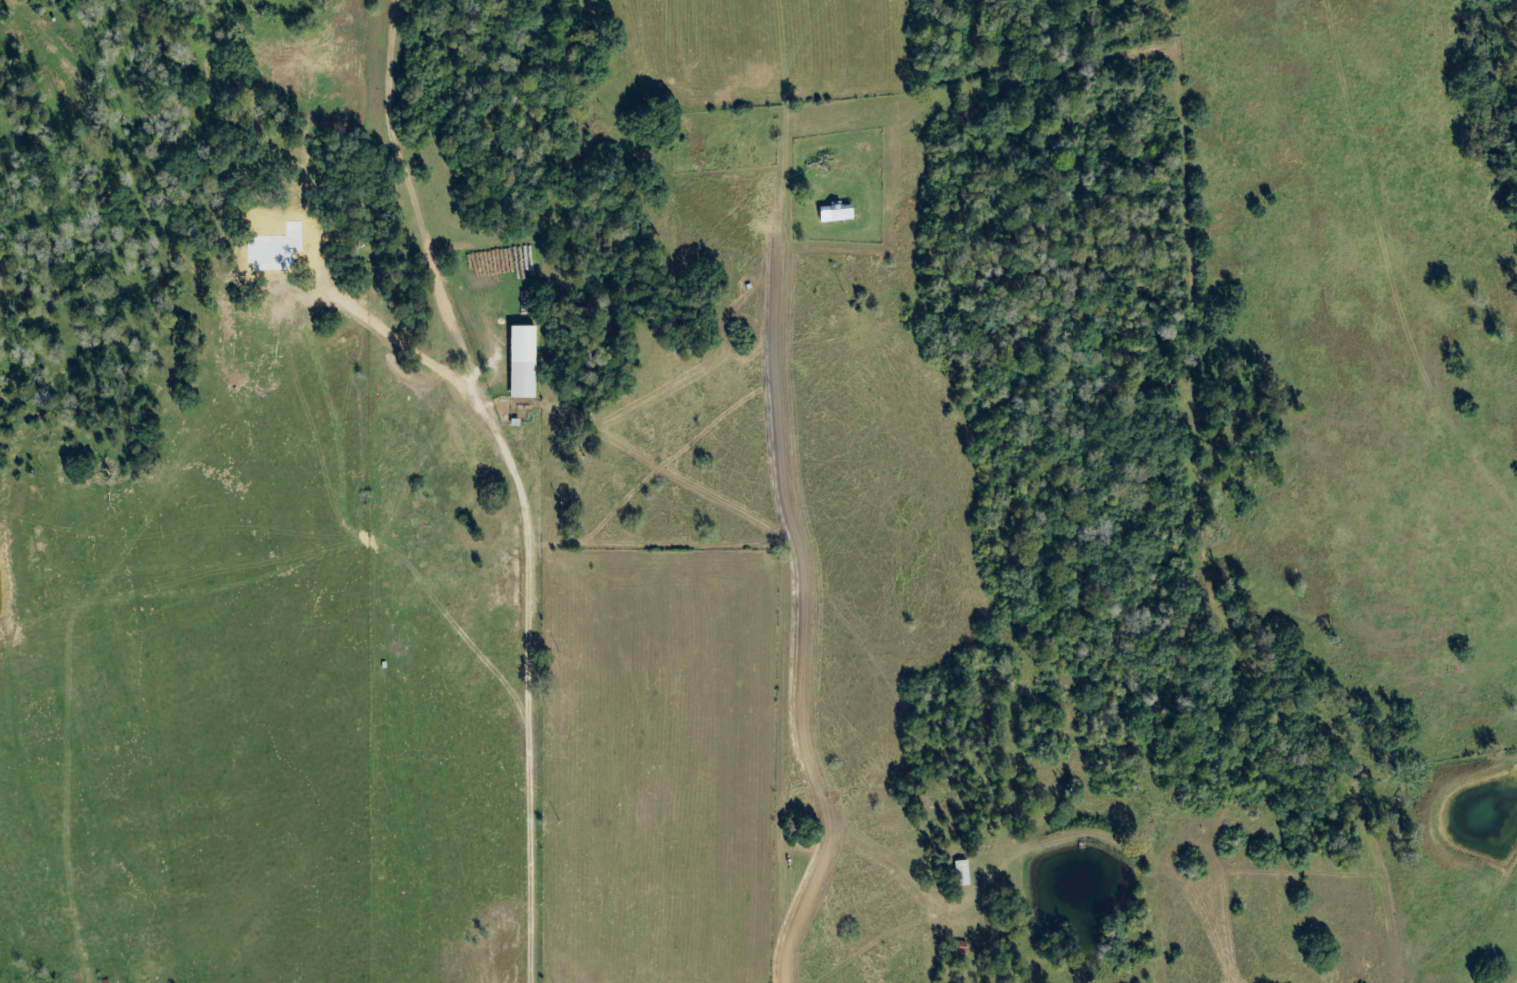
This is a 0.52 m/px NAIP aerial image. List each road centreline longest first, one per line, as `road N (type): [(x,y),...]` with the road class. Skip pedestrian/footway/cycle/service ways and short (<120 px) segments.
road 1 (residential): [(781,982),(792,241)]

